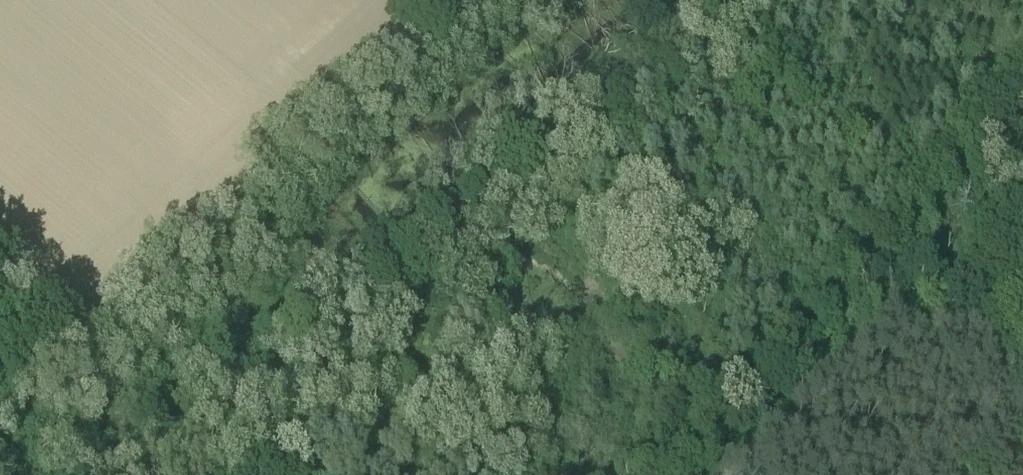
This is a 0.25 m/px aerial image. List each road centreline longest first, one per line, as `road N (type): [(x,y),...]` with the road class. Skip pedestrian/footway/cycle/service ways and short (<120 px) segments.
road 1 (track): [(465,0),(0,421)]
road 2 (unclassified): [(1022,203),(1010,225),(729,474)]

